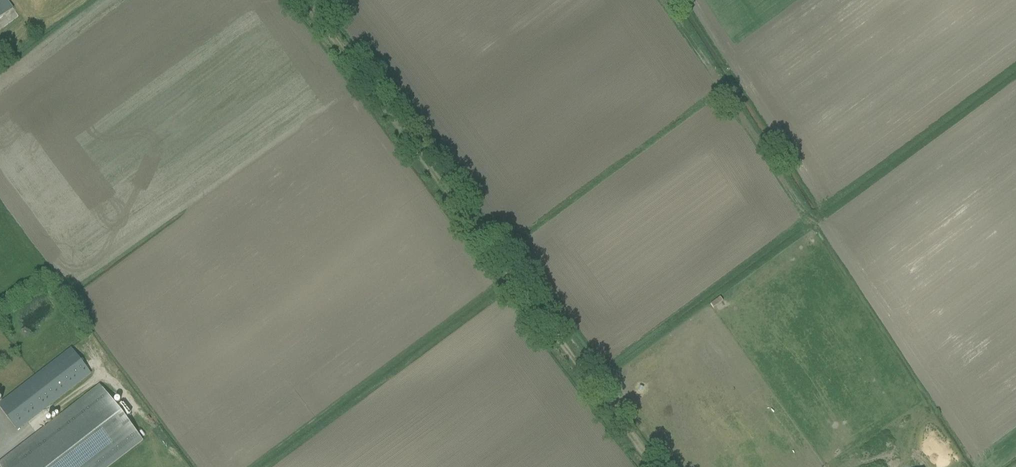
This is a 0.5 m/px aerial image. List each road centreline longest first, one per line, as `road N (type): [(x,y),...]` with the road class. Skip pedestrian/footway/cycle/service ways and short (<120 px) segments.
road 1 (track): [(653,466),(303,0)]

